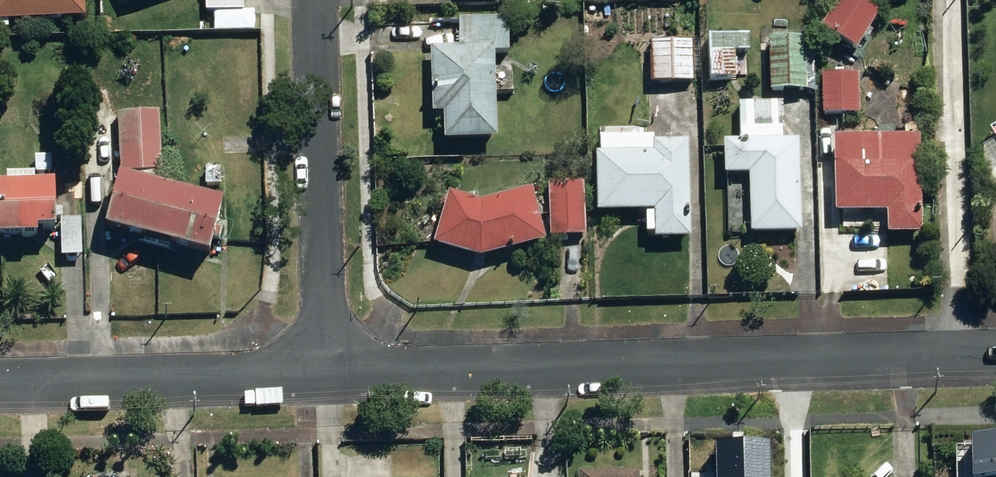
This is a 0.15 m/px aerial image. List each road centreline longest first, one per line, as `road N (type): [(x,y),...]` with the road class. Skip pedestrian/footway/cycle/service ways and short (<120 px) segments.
road 1 (residential): [(995,357),(324,376)]
road 2 (residential): [(324,376),(321,0)]
road 3 (residential): [(324,376),(0,384)]

